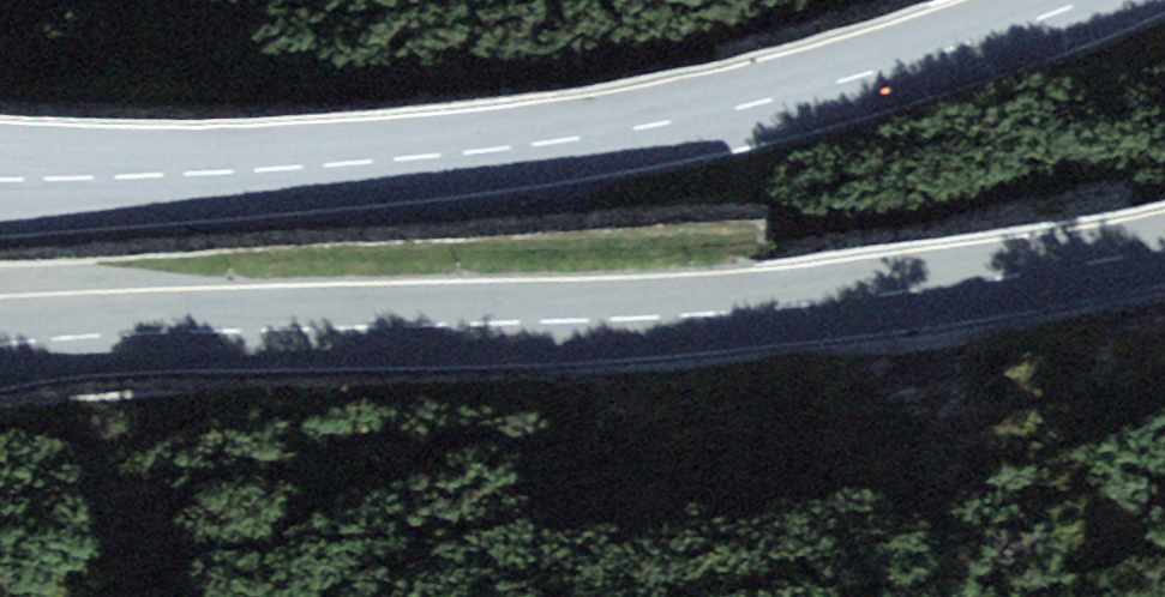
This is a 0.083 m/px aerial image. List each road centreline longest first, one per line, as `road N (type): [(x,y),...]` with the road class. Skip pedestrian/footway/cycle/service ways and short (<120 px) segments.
road 1 (primary): [(1164,250),(748,312),(0,345)]
road 2 (primary): [(0,181),(208,175),(573,140),(868,74),(1087,0)]

